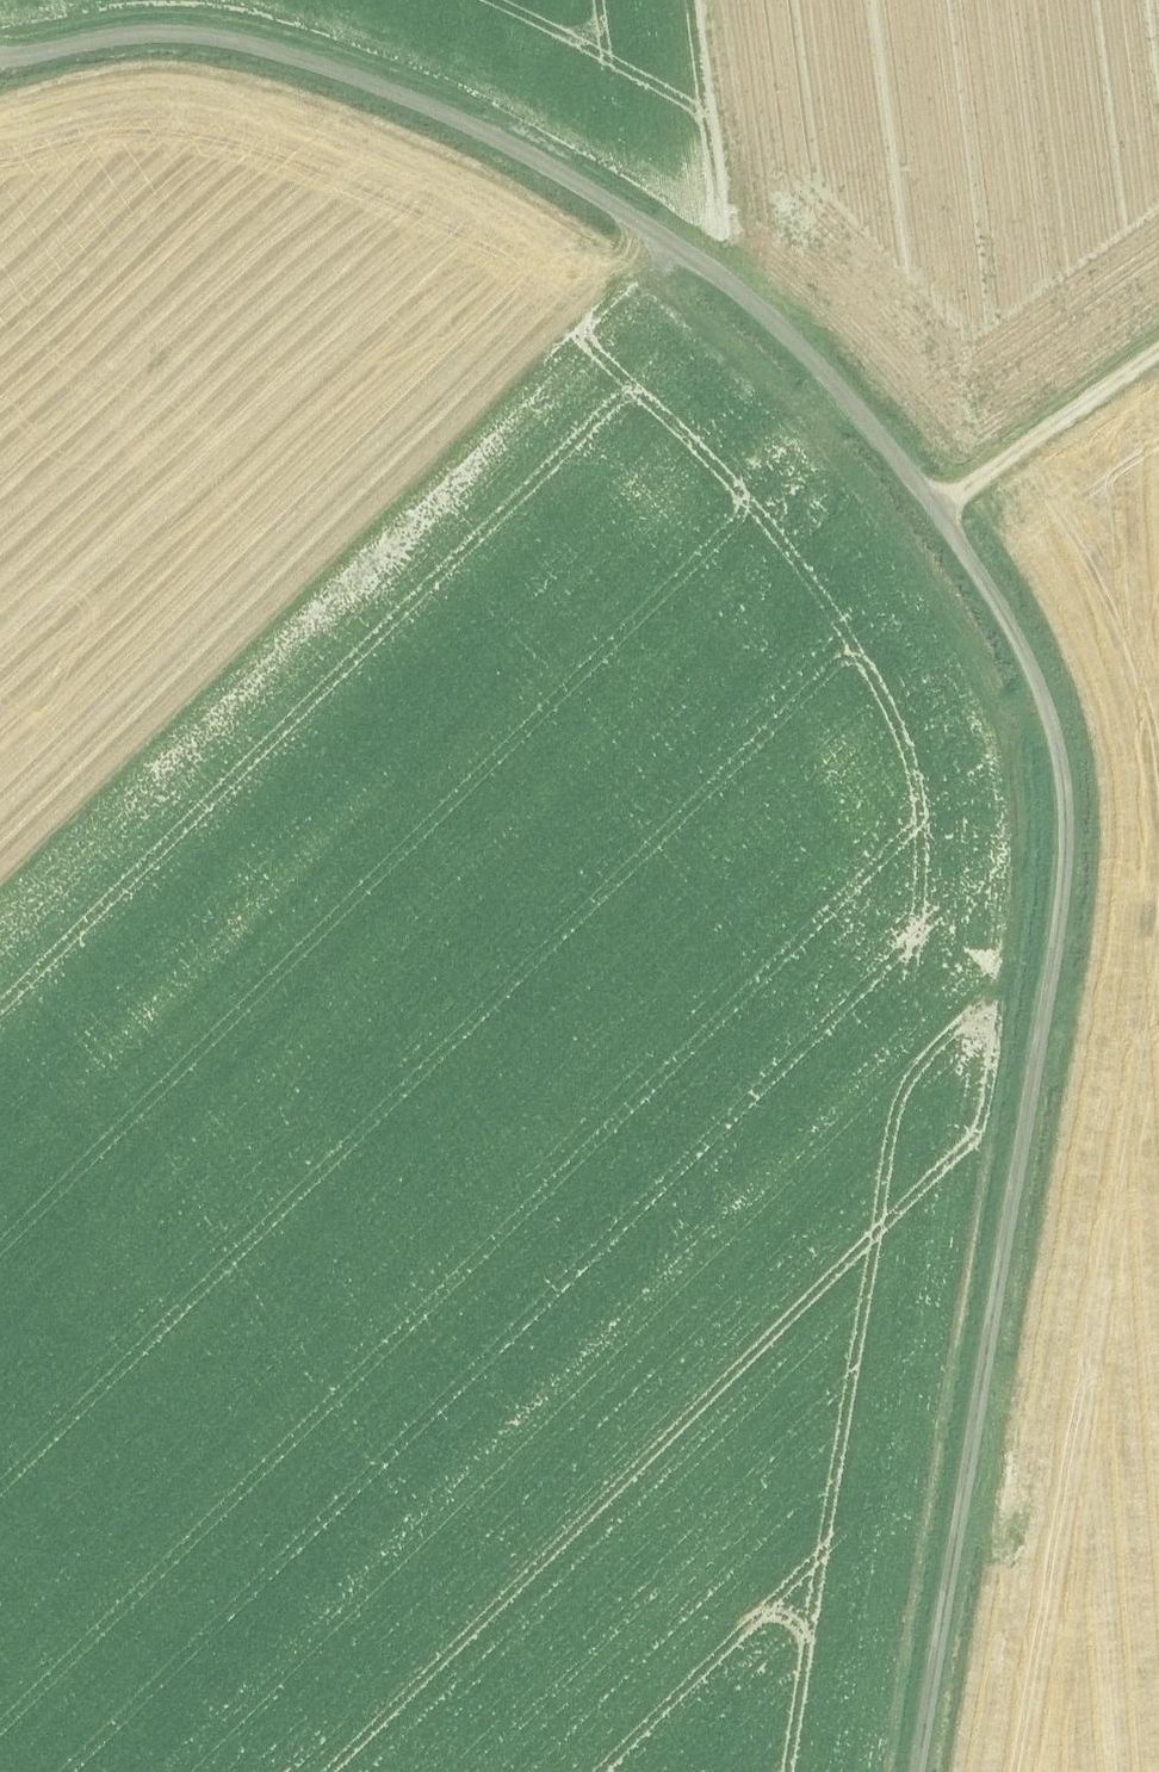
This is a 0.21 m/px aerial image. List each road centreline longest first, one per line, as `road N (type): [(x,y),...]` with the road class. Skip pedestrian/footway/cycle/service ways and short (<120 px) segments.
road 1 (unclassified): [(919,1771),(1065,885),(1066,802),(1056,739),(1009,623),(937,511),(791,339),(742,294),(574,184),(427,107),(230,41),(136,36),(0,57)]

